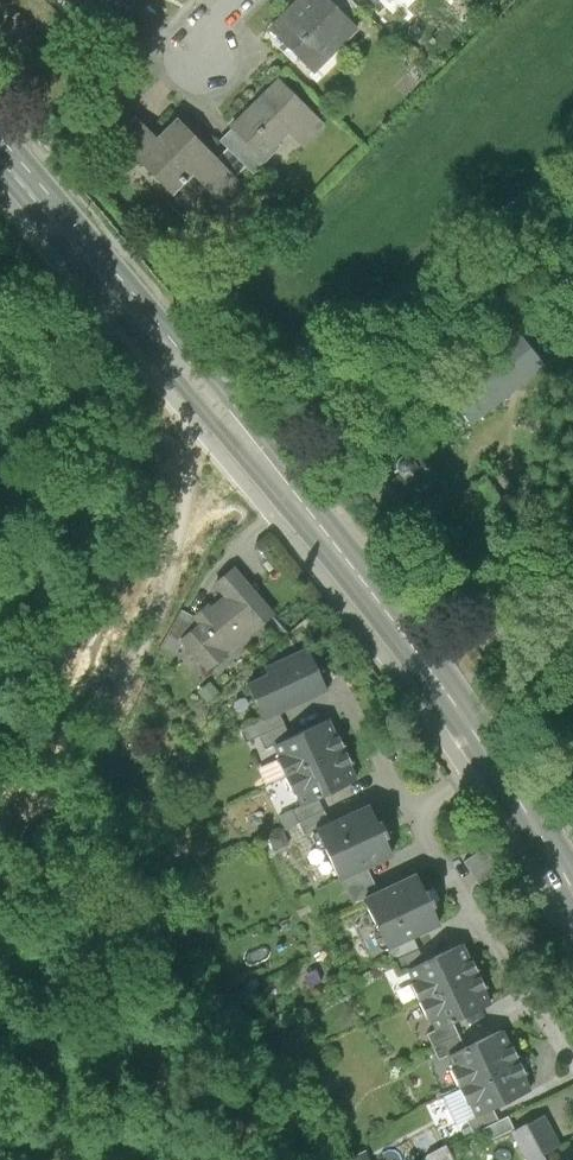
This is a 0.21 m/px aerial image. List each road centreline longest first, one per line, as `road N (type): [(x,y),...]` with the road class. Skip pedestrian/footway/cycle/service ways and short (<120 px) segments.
road 1 (primary): [(0,146),(422,653),(572,893)]

